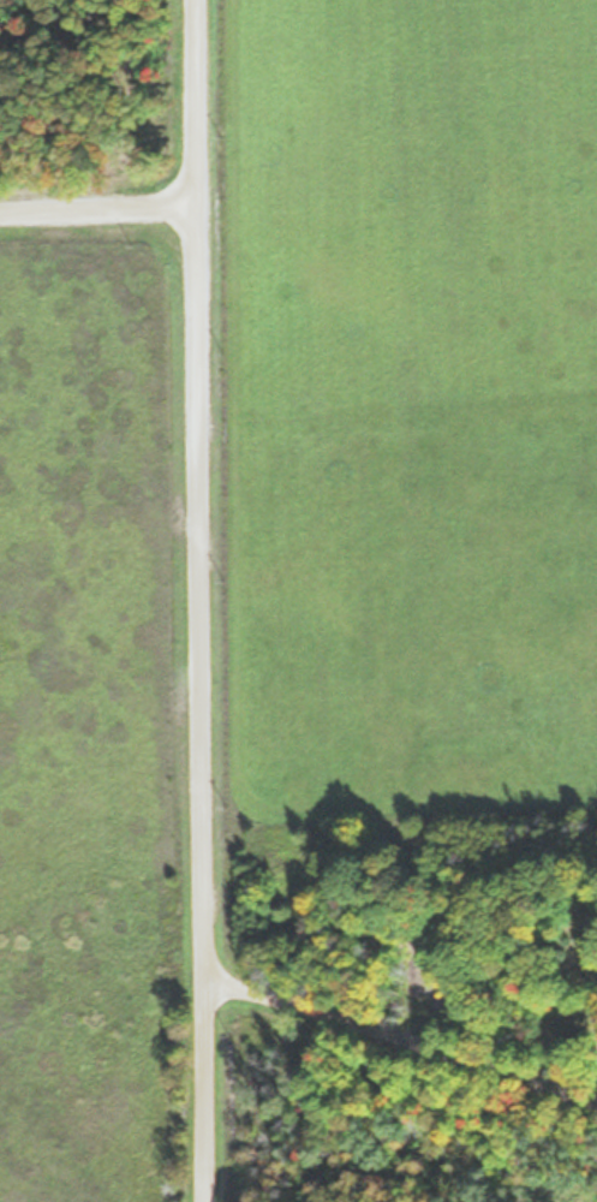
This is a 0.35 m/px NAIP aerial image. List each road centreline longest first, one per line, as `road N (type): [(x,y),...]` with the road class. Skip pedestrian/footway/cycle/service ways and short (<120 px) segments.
road 1 (residential): [(202,1201),(195,0)]
road 2 (residential): [(596,1102),(201,980)]
road 3 (residential): [(0,212),(196,208)]

